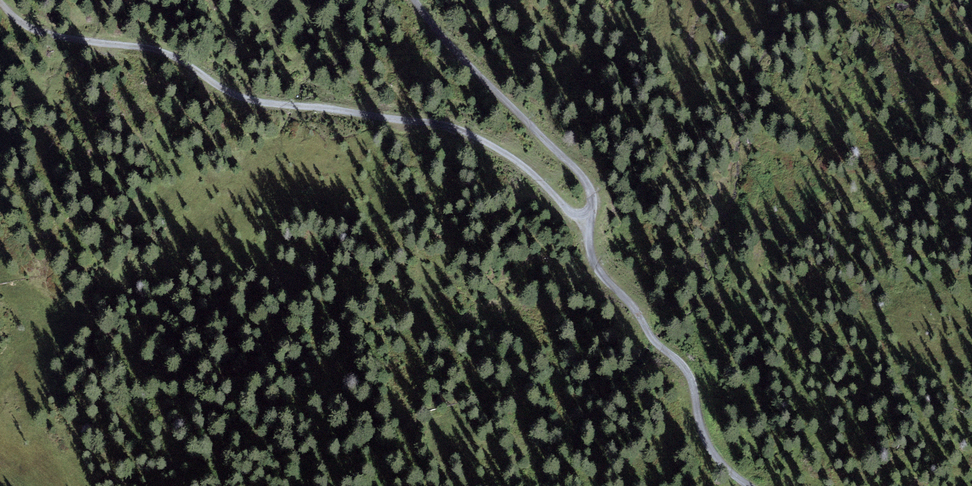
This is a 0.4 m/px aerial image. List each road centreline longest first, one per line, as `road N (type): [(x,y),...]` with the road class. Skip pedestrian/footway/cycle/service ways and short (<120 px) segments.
road 1 (track): [(585,231),(504,151),(451,122),(263,105),(214,87),(178,60),(36,31),(0,2)]
road 2 (track): [(751,485),(707,447),(689,369),(651,341),(596,266),(585,231)]
road 3 (track): [(406,0),(509,110),(574,163),(591,196),(585,231)]

